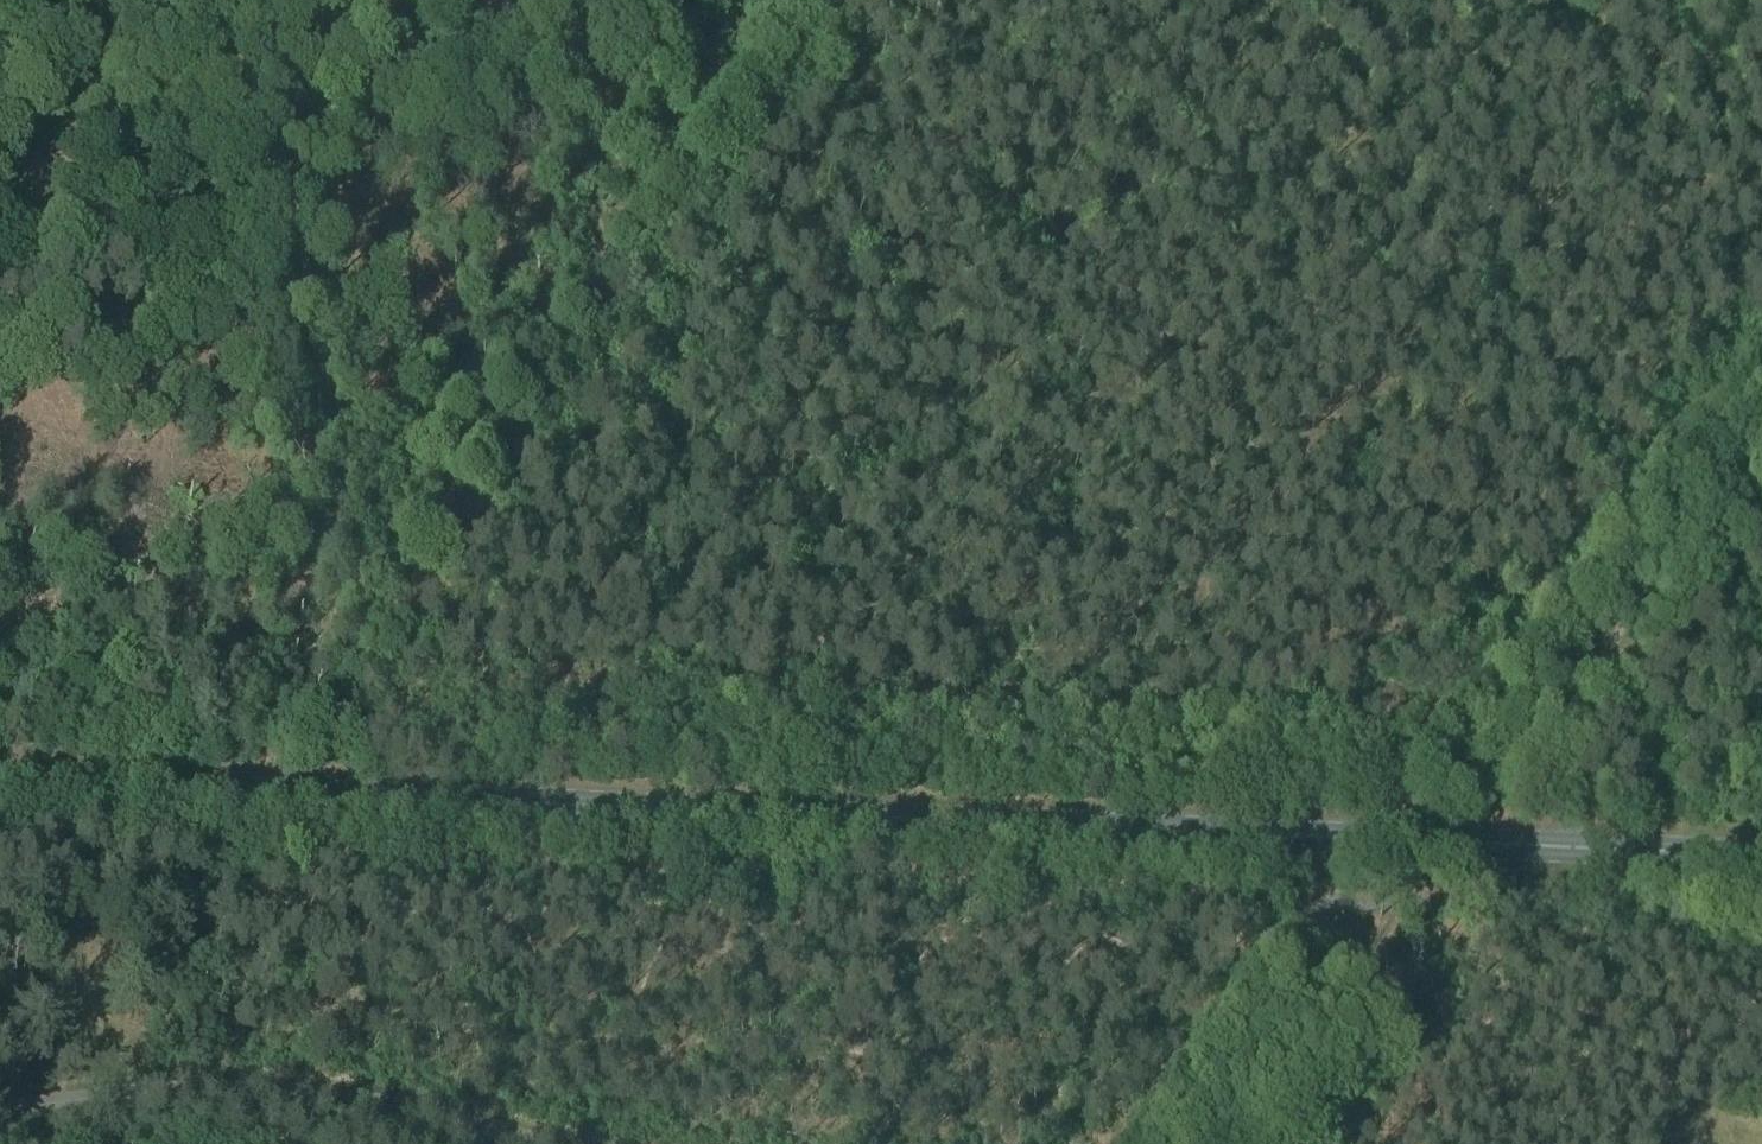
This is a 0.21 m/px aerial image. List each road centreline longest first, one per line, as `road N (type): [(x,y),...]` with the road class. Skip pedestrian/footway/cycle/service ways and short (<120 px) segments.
road 1 (primary): [(1761,838),(0,764)]
road 2 (track): [(715,0),(607,134),(459,360),(289,661),(251,774)]

